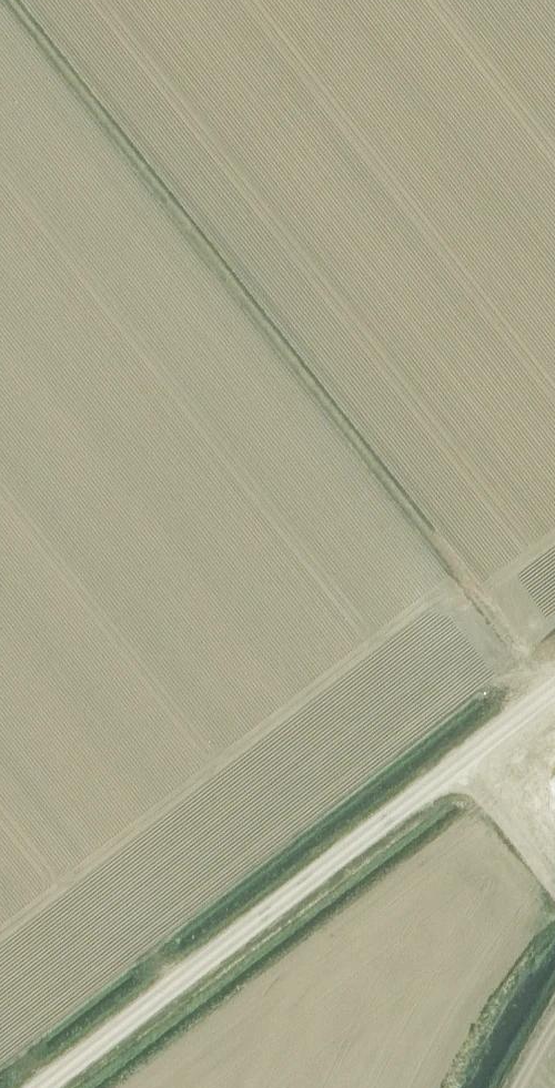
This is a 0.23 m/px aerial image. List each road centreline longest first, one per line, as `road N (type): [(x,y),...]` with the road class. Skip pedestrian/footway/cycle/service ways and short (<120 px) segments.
road 1 (unclassified): [(38,1087),(554,685)]

